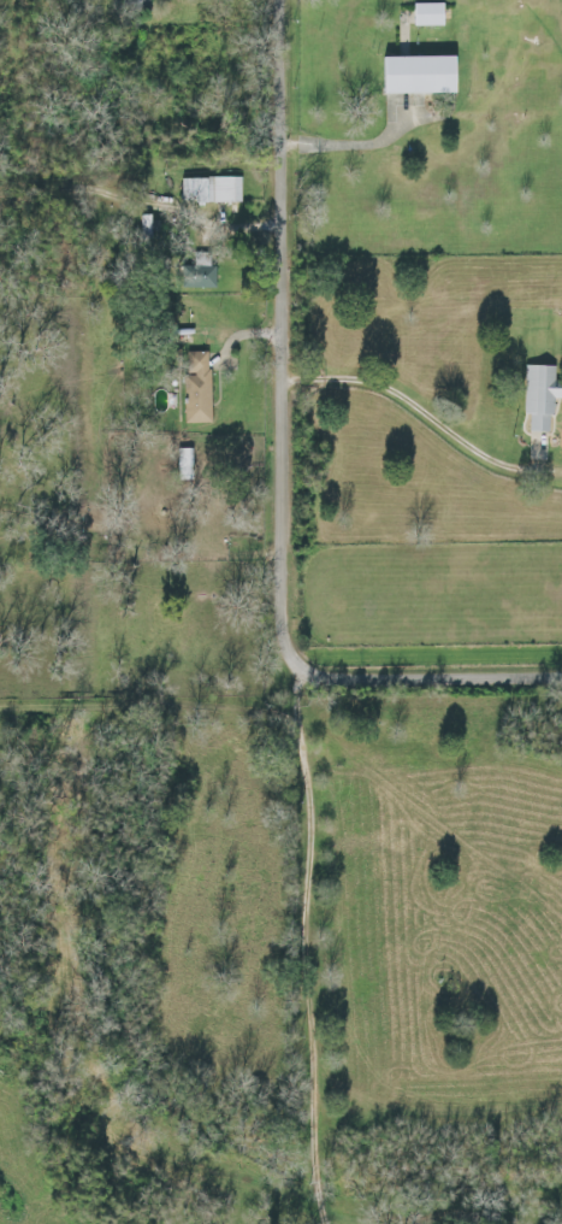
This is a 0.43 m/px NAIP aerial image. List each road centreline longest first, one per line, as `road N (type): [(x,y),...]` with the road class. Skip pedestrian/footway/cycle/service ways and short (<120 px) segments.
road 1 (residential): [(284,0),(291,647),(307,670),(330,682),(561,679)]

